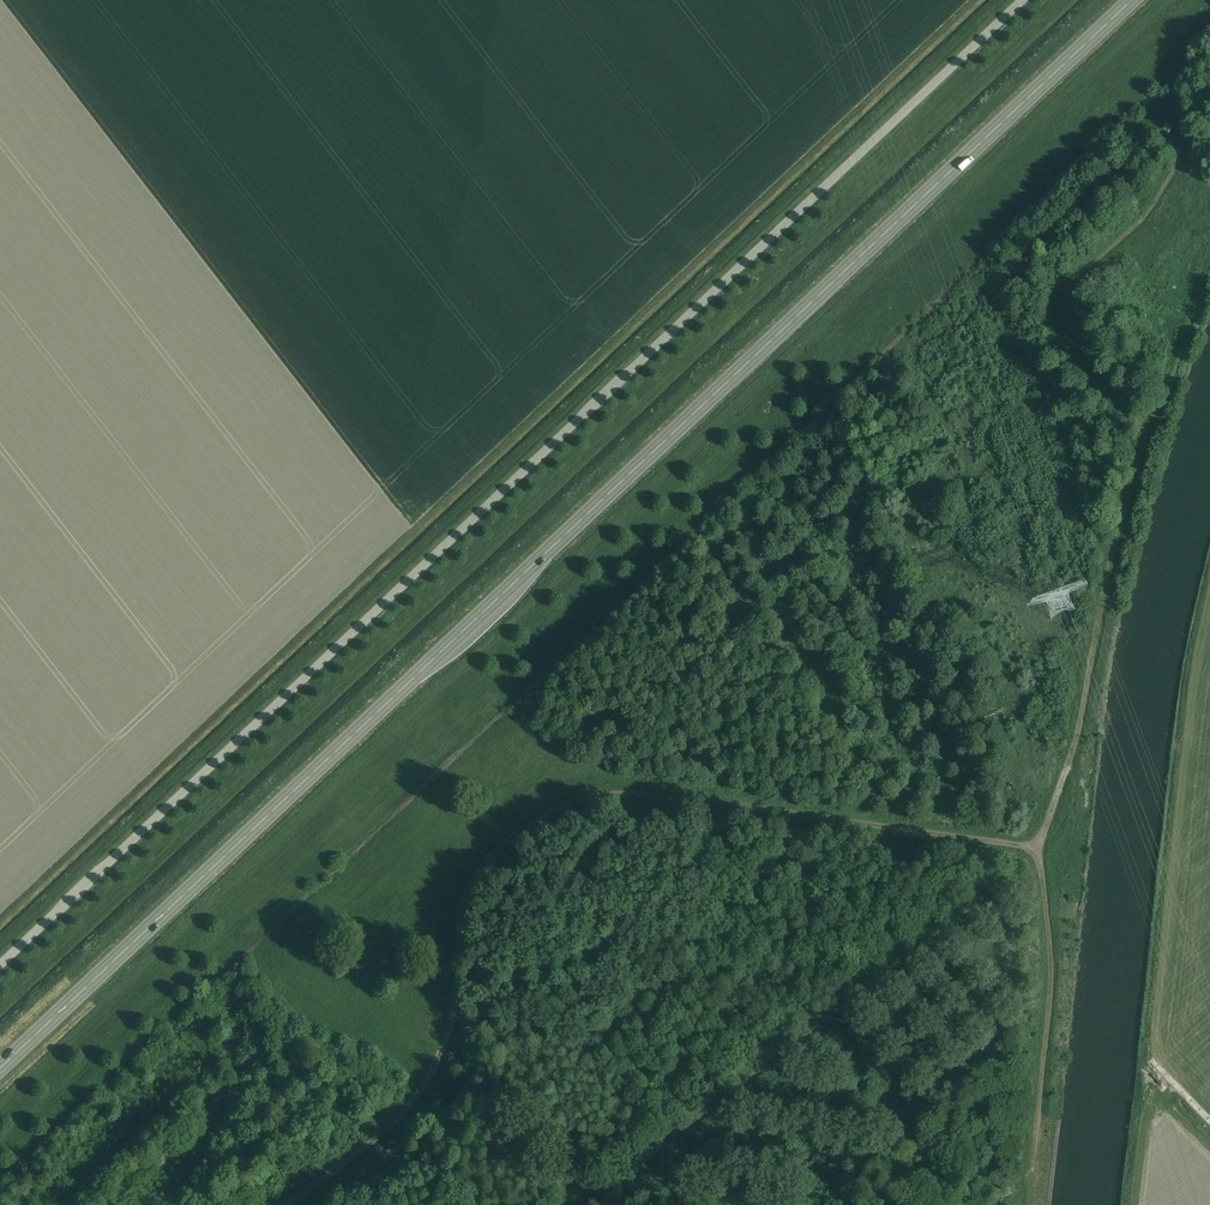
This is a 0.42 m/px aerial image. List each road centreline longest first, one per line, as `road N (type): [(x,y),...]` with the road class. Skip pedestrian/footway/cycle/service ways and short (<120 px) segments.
road 1 (track): [(1166,127),(1175,166),(1151,209),(1060,291),(1049,313),(1139,431),(1071,757),(1039,841),(1016,849),(655,797),(584,801),(553,814),(501,847),(463,899),(451,1014),(422,1083),(398,1113),(287,1204)]
road 2 (trunk): [(0,1061),(1131,0)]
road 3 (unclassified): [(0,964),(1021,0)]
road 4 (track): [(1024,1204),(1050,955),(1046,888),(1033,847)]

